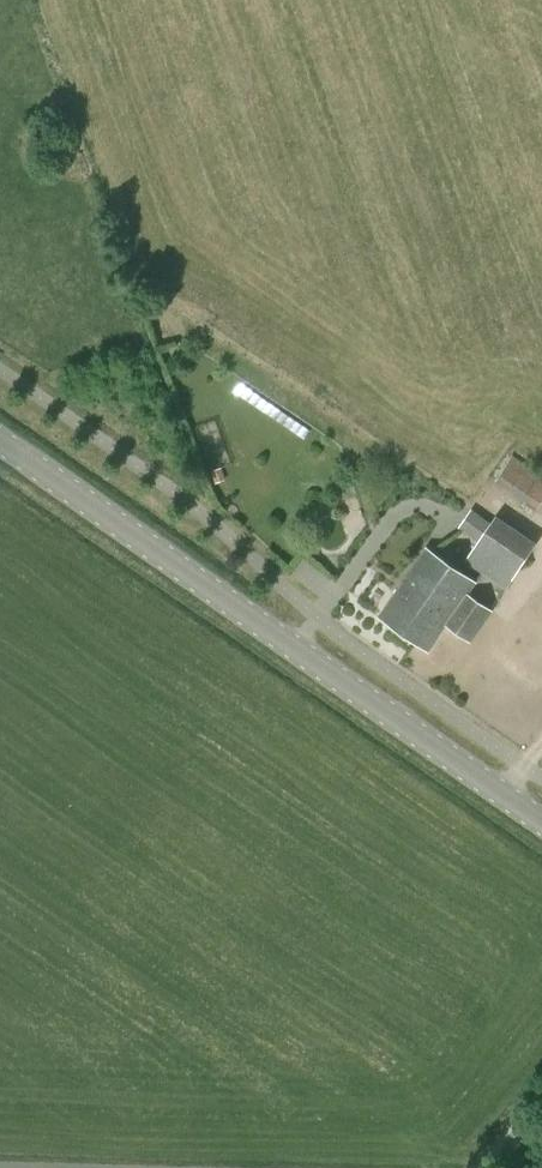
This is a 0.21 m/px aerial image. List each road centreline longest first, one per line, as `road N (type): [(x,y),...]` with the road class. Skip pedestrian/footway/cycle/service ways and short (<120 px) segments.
road 1 (secondary): [(0,441),(541,821)]

